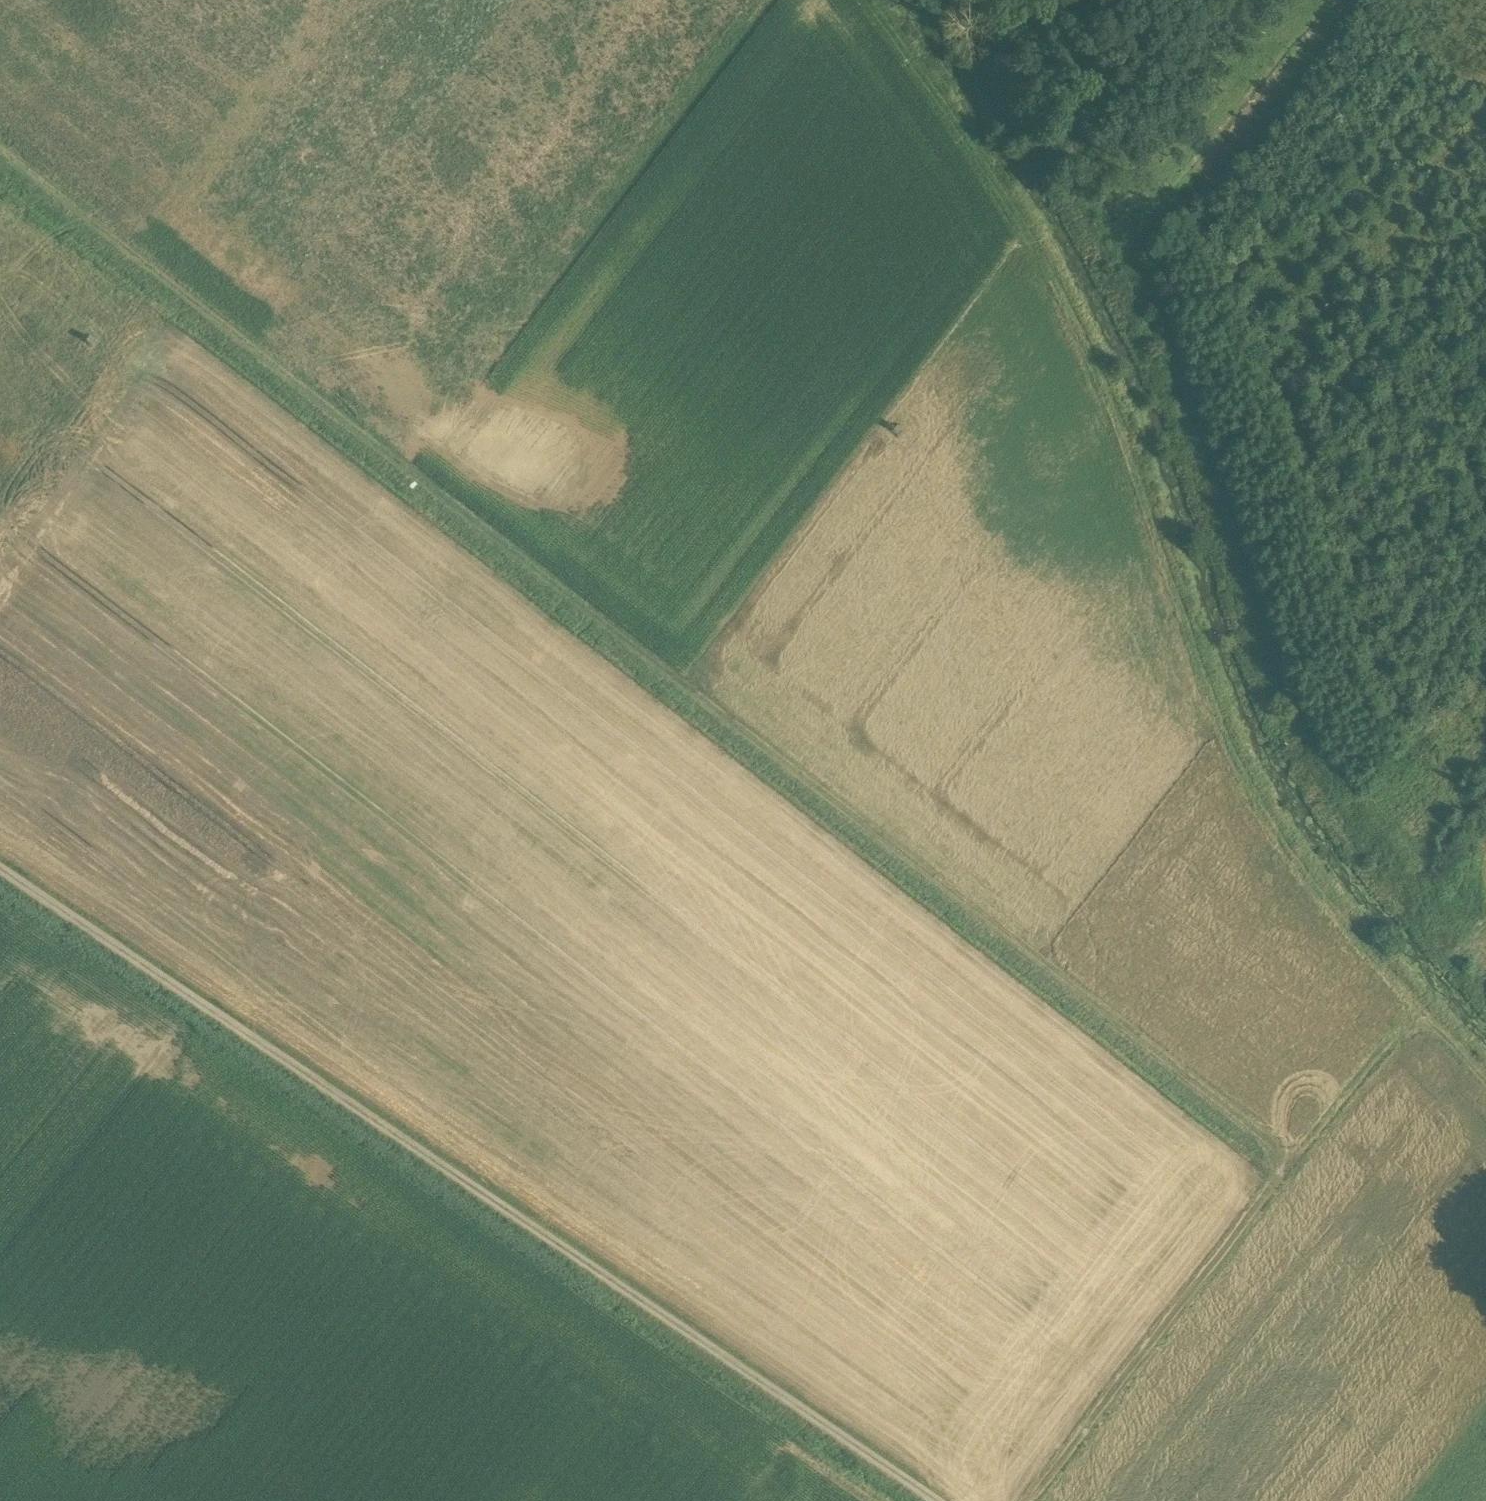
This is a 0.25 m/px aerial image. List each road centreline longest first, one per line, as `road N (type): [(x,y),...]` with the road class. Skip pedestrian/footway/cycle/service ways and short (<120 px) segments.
road 1 (track): [(1301,1183),(0,154)]
road 2 (track): [(1424,1011),(1298,879),(1232,752),(1137,449),(1082,327),(872,0)]
road 3 (track): [(923,1500),(0,876)]
road 4 (track): [(1058,1500),(1424,1011)]

